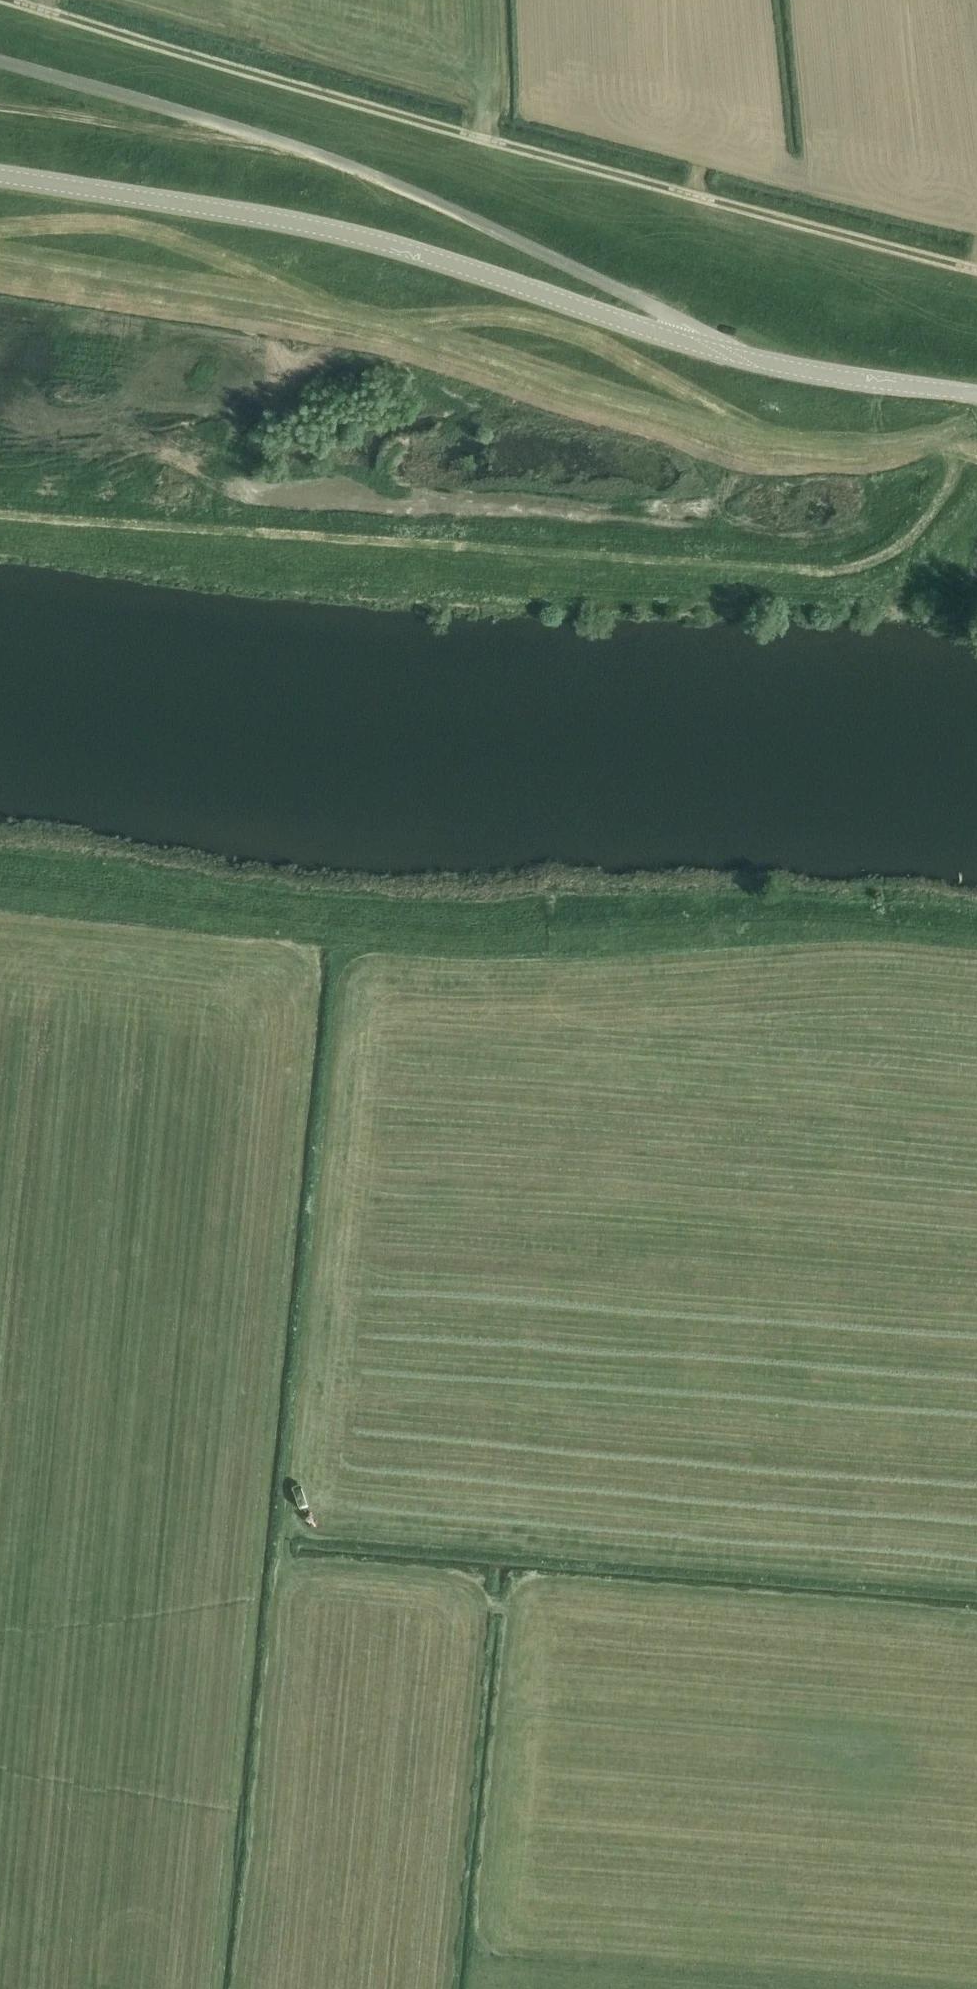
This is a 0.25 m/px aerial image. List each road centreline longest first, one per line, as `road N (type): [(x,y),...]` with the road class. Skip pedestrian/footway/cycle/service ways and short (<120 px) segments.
road 1 (tertiary): [(967,392),(728,351),(418,252),(283,219),(0,173)]
road 2 (track): [(266,136),(0,108)]

